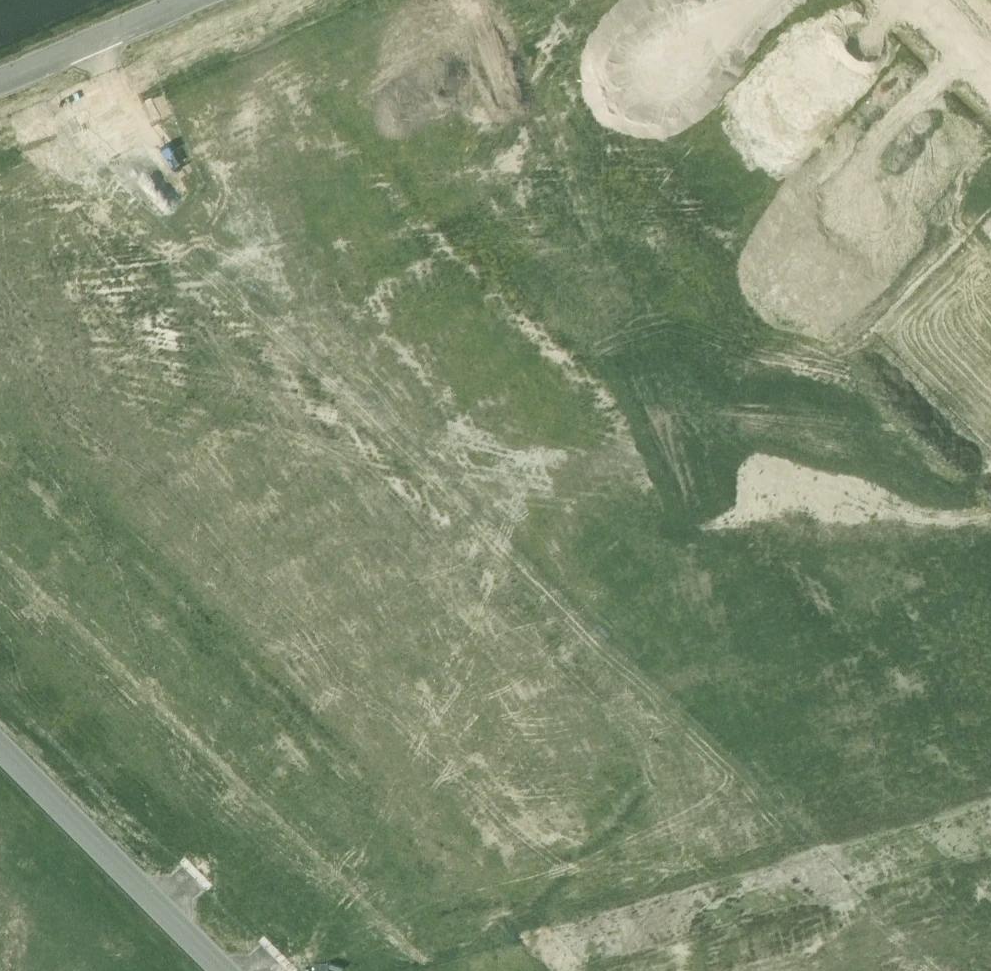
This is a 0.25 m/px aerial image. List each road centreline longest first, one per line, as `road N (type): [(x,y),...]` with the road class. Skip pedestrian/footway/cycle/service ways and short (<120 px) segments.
road 1 (unclassified): [(226,970),(0,746)]
road 2 (unclassified): [(193,0),(0,84)]

